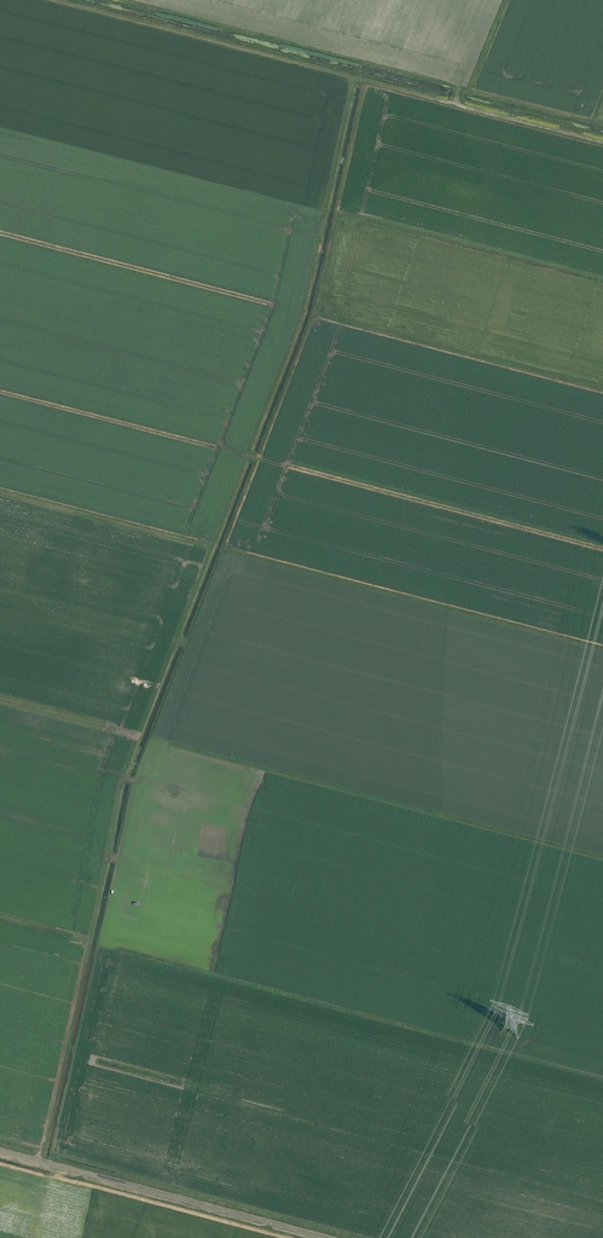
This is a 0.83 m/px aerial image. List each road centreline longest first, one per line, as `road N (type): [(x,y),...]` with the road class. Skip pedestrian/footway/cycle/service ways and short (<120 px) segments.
road 1 (track): [(602,142),(56,0)]
road 2 (unclassified): [(323,1237),(0,1150)]

